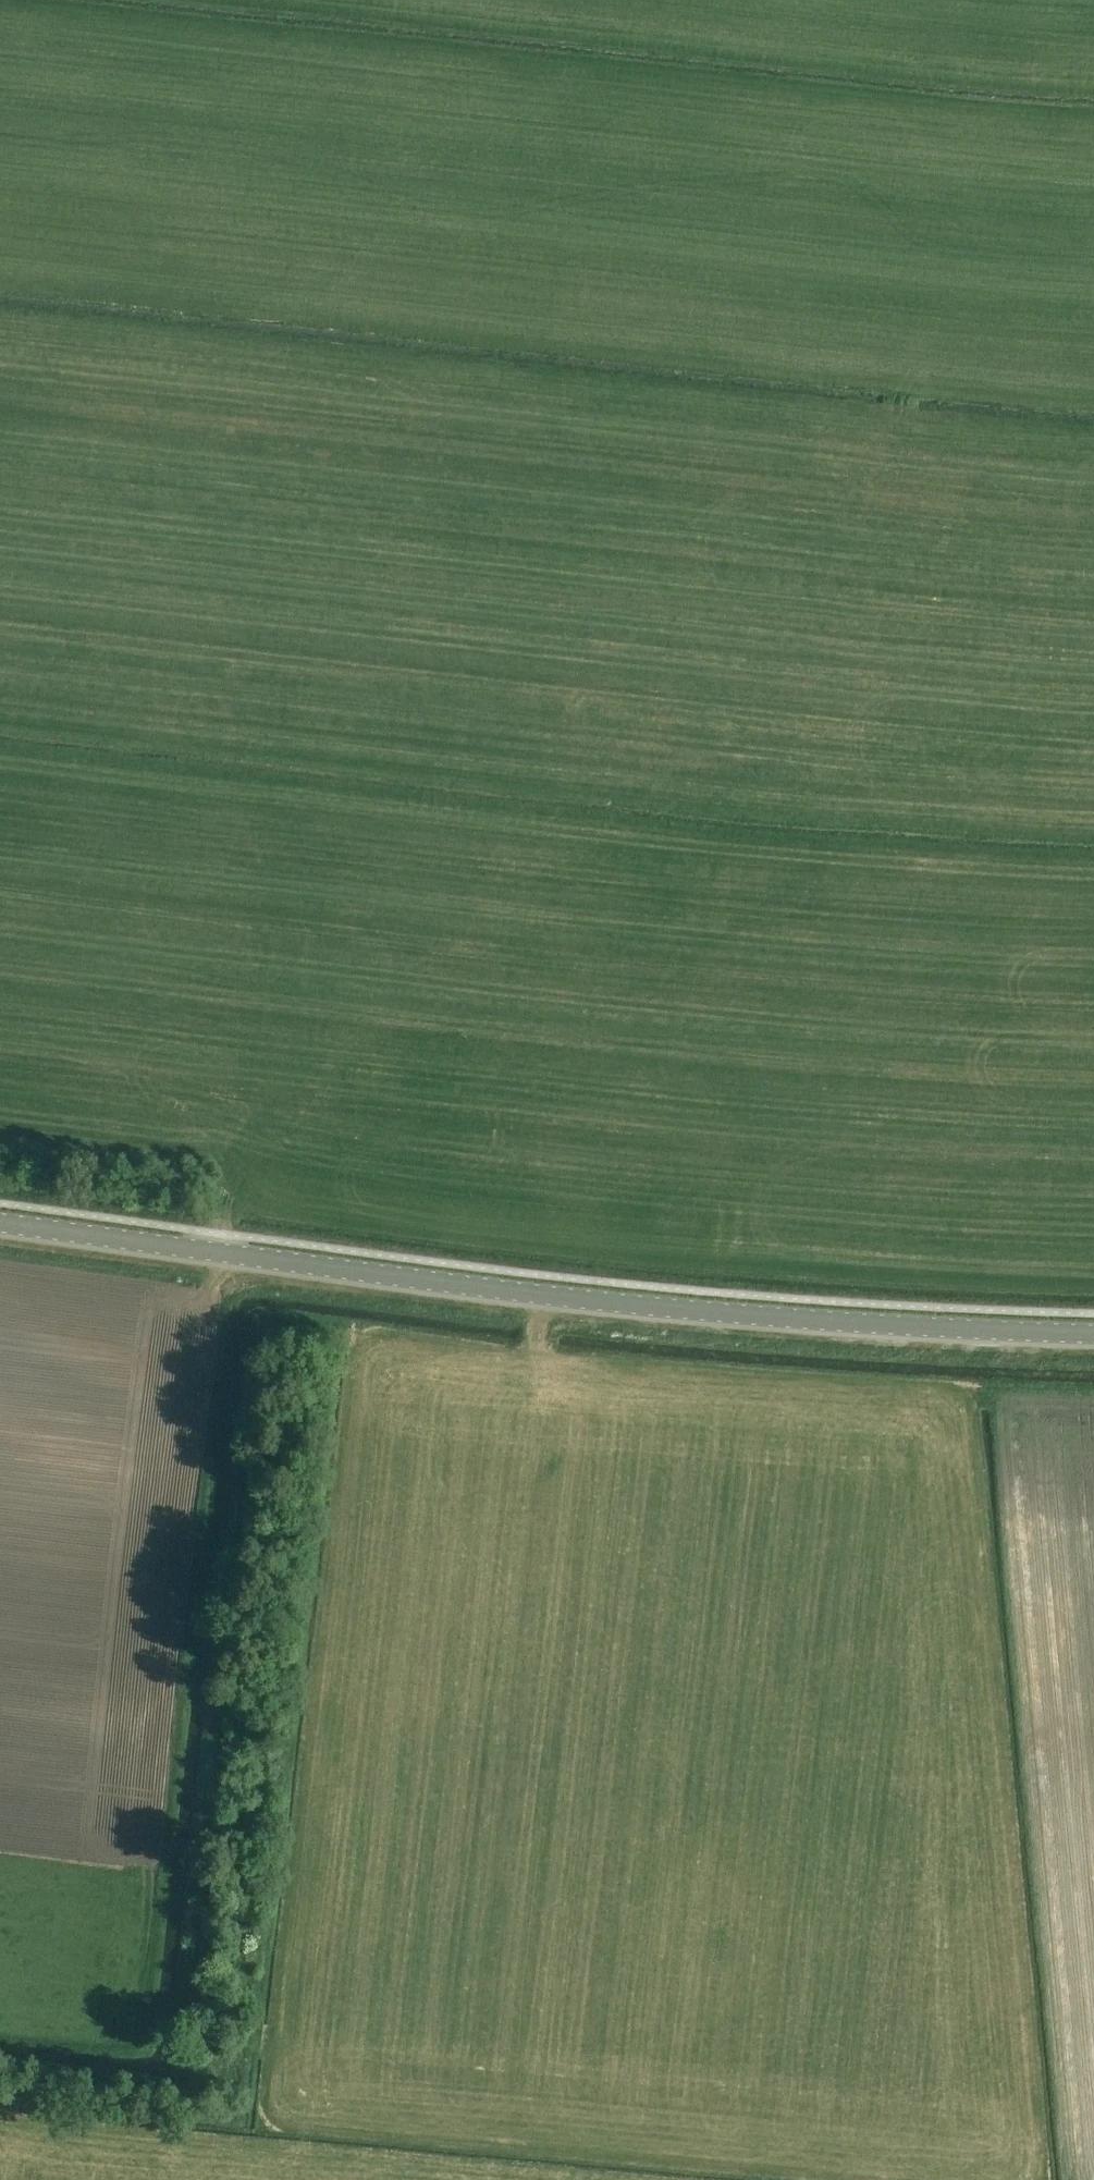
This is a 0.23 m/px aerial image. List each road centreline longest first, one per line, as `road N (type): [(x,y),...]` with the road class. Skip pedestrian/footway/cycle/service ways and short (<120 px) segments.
road 1 (tertiary): [(0,1222),(675,1308),(1093,1334)]

